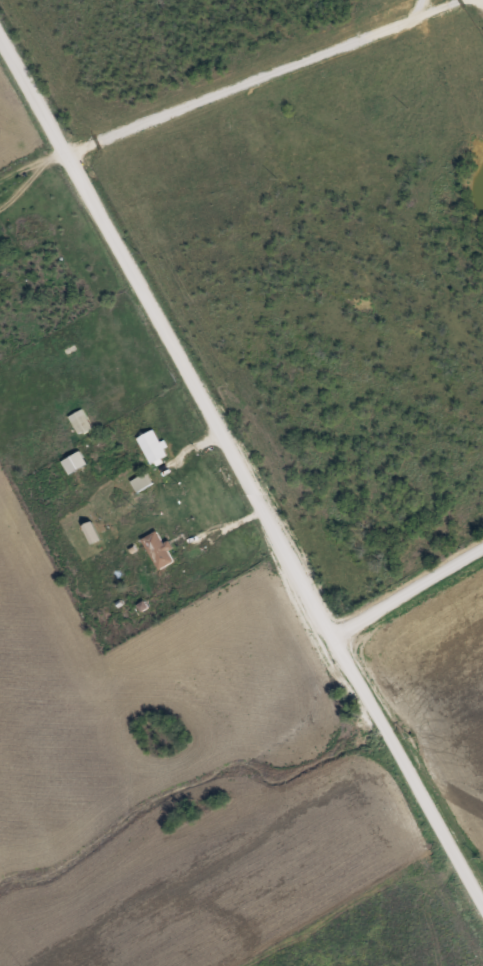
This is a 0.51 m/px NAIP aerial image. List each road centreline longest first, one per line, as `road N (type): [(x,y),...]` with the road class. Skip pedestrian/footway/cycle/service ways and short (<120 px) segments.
road 1 (residential): [(482,894),(0,26)]
road 2 (residential): [(79,165),(161,95),(287,47),(482,7)]
road 3 (residential): [(332,631),(482,540)]

